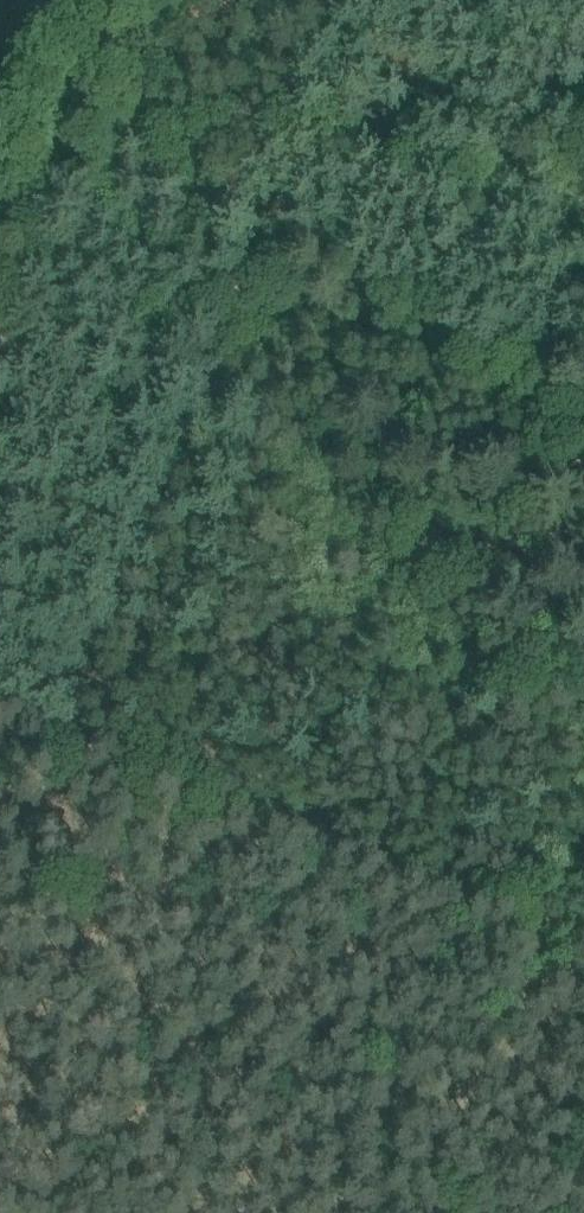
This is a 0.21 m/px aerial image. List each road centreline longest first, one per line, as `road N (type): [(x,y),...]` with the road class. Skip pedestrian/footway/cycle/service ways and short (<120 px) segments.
road 1 (track): [(0,695),(568,932)]
road 2 (track): [(94,75),(583,418)]
road 3 (track): [(568,932),(395,1212)]
road 4 (track): [(0,254),(94,75)]

